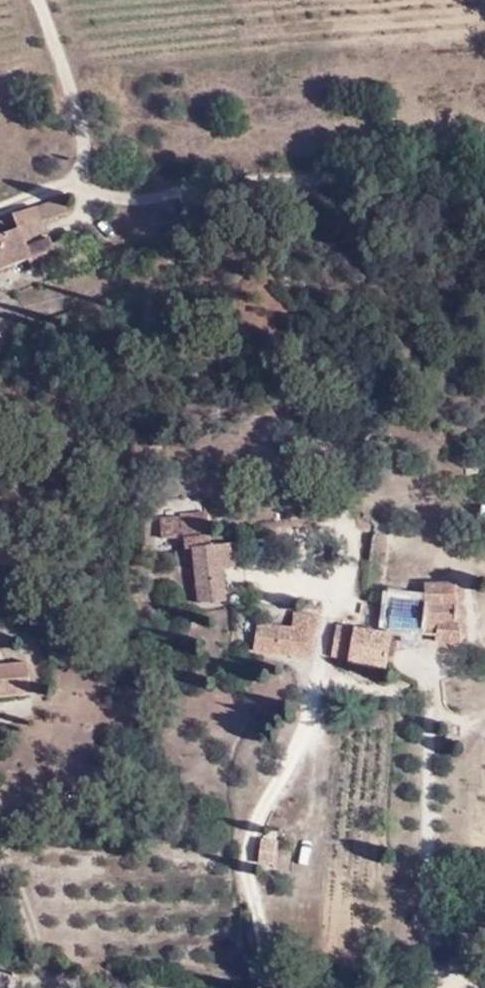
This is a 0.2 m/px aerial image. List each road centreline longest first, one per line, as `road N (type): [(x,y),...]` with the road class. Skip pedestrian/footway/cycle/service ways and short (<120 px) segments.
road 1 (track): [(90,205),(436,183),(484,195)]
road 2 (unclassified): [(35,0),(85,130),(90,205)]
road 3 (unclassified): [(127,987),(29,987),(0,969)]

